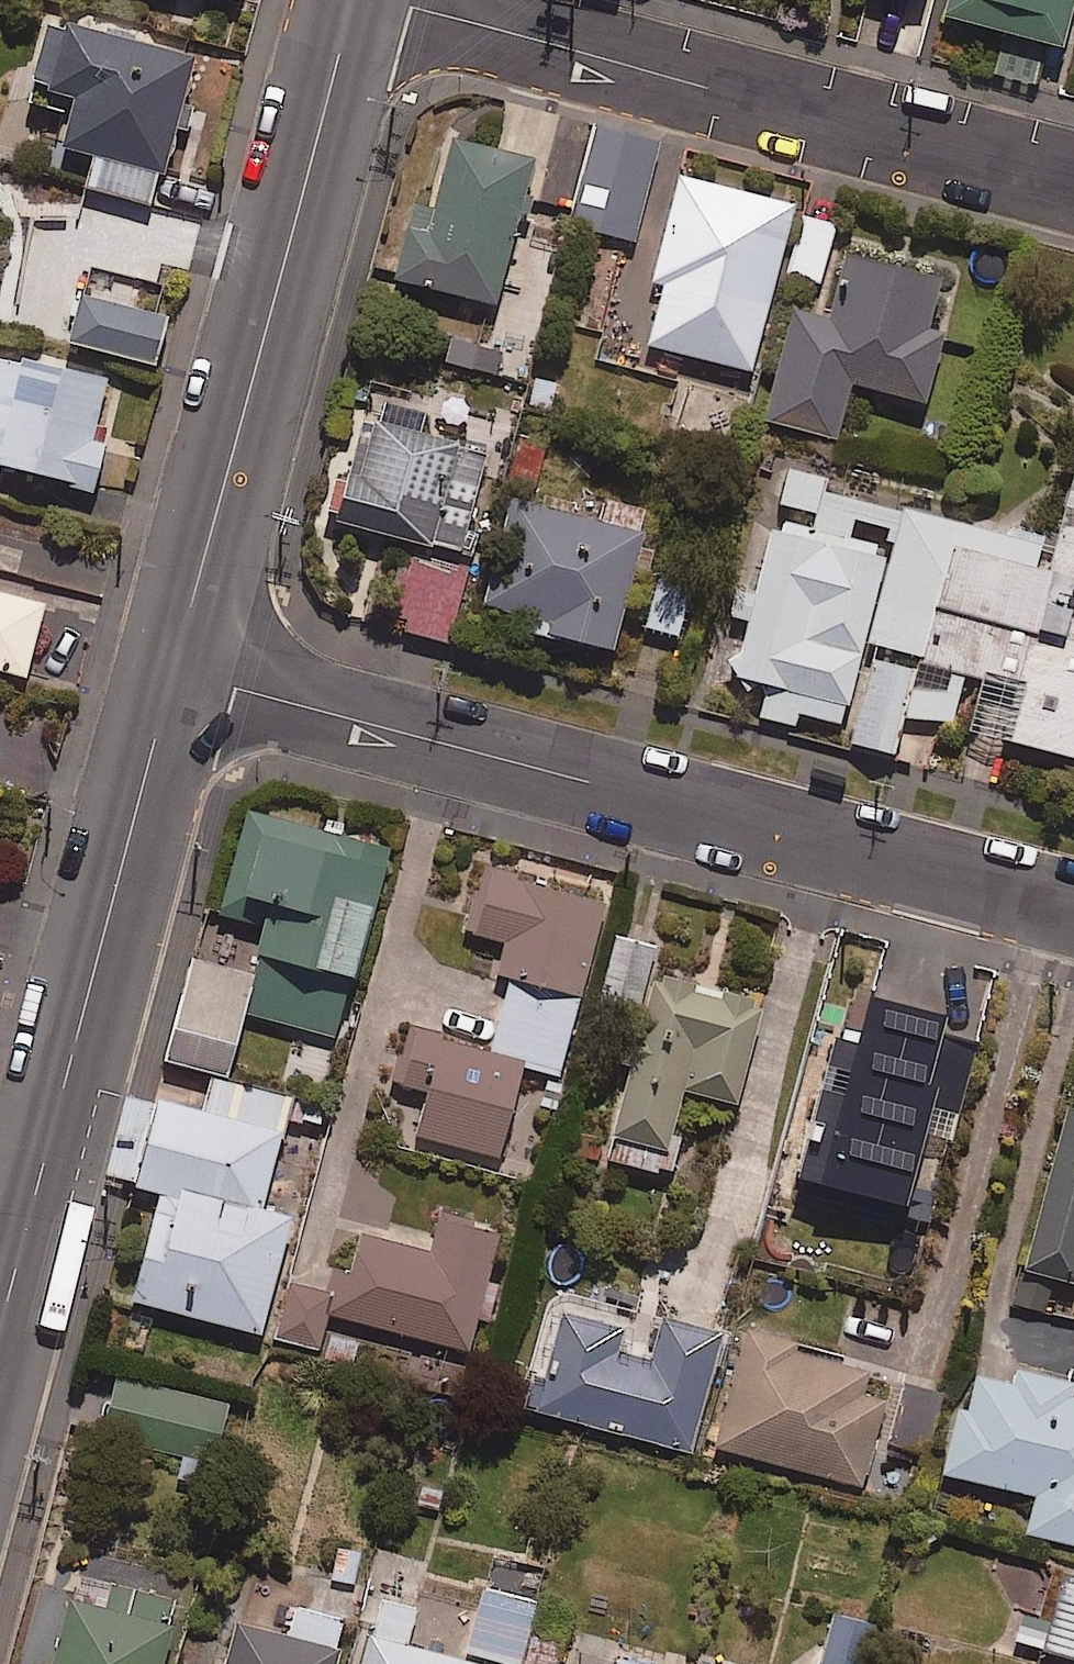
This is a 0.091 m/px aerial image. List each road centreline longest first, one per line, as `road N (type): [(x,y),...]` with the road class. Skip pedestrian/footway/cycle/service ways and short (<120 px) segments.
road 1 (residential): [(1073,912),(173,671)]
road 2 (residential): [(389,0),(1073,179)]
road 3 (tertiary): [(173,671),(353,0)]
road 4 (tertiary): [(0,1325),(173,671)]

